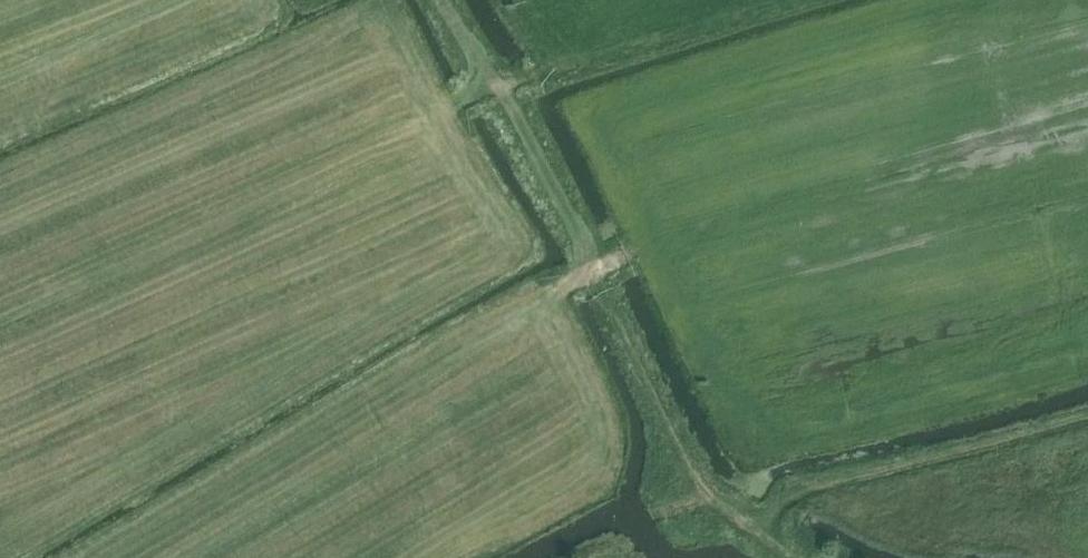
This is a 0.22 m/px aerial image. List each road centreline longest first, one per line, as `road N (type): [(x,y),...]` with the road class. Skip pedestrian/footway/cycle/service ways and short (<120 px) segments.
road 1 (track): [(0,59),(146,0)]

